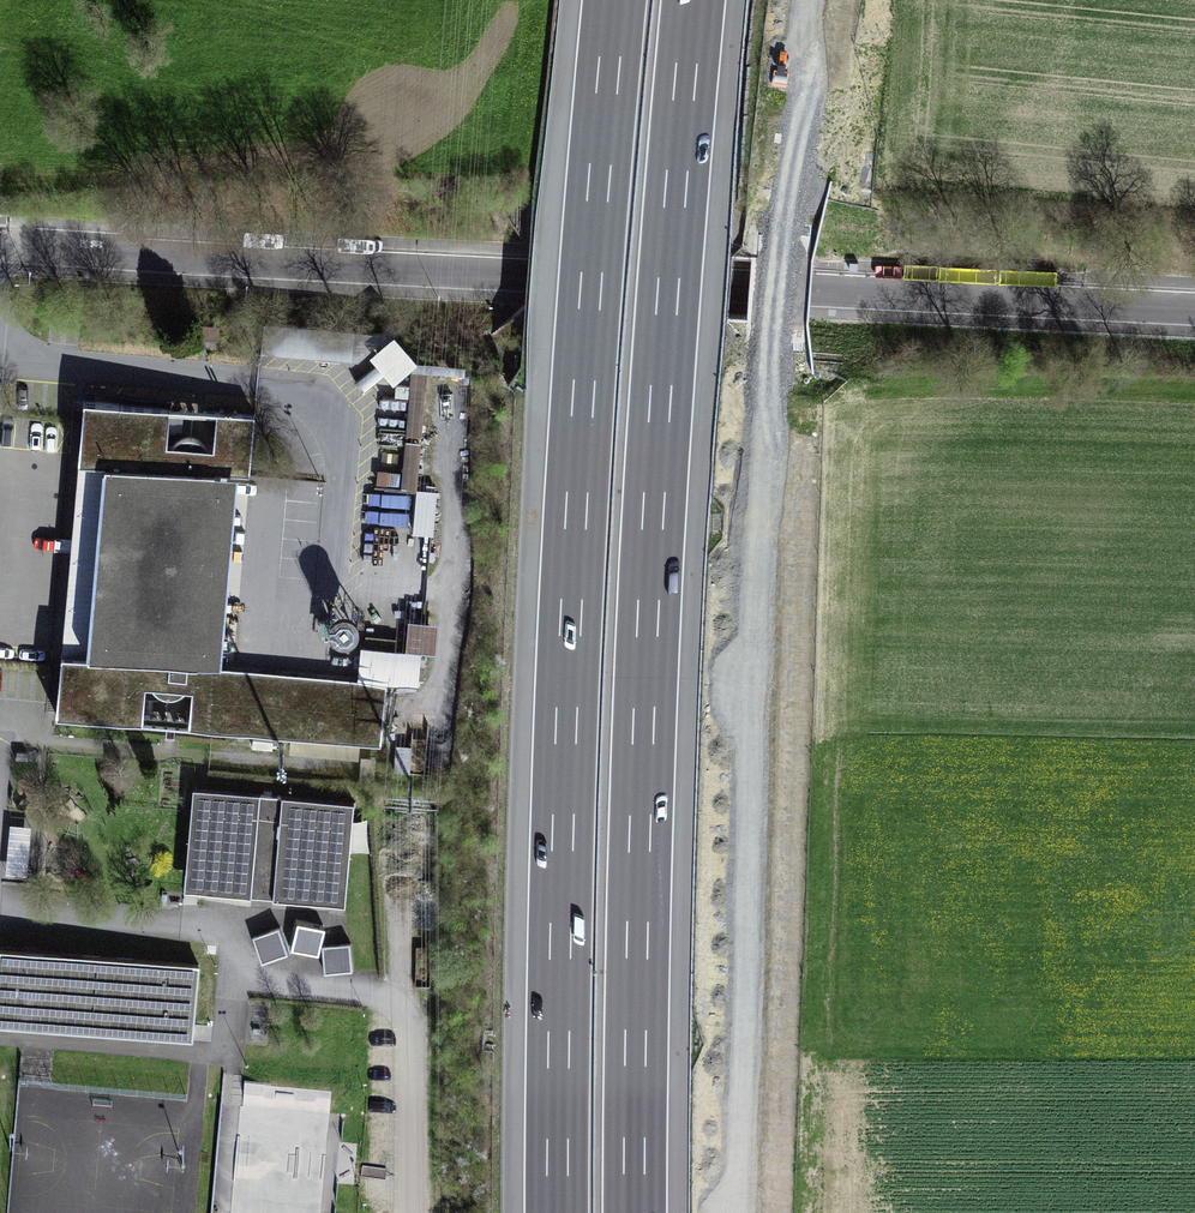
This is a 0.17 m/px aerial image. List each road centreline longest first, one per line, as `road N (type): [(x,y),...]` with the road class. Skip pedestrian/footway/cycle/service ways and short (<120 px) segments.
road 1 (primary): [(818,0),(776,379),(751,759),(738,1212)]
road 2 (motorway): [(635,1212),(649,622),(694,0)]
road 3 (motorway): [(616,0),(571,619),(558,1212)]
road 4 (unclassified): [(0,237),(531,273),(1194,302)]

